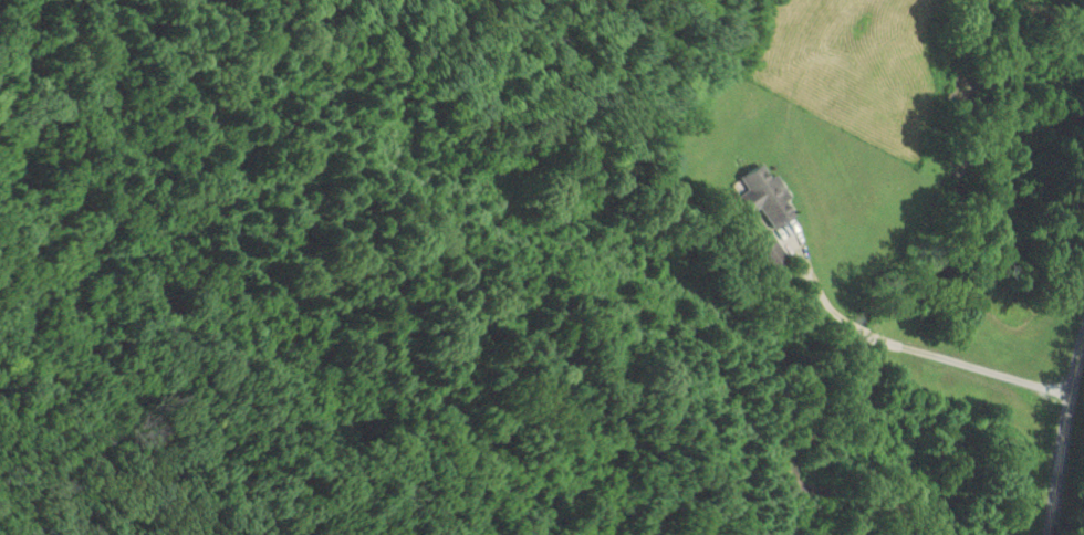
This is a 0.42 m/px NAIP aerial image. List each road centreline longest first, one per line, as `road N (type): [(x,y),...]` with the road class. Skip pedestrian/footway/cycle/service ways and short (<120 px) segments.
road 1 (tertiary): [(1050,534),(1083,364)]

